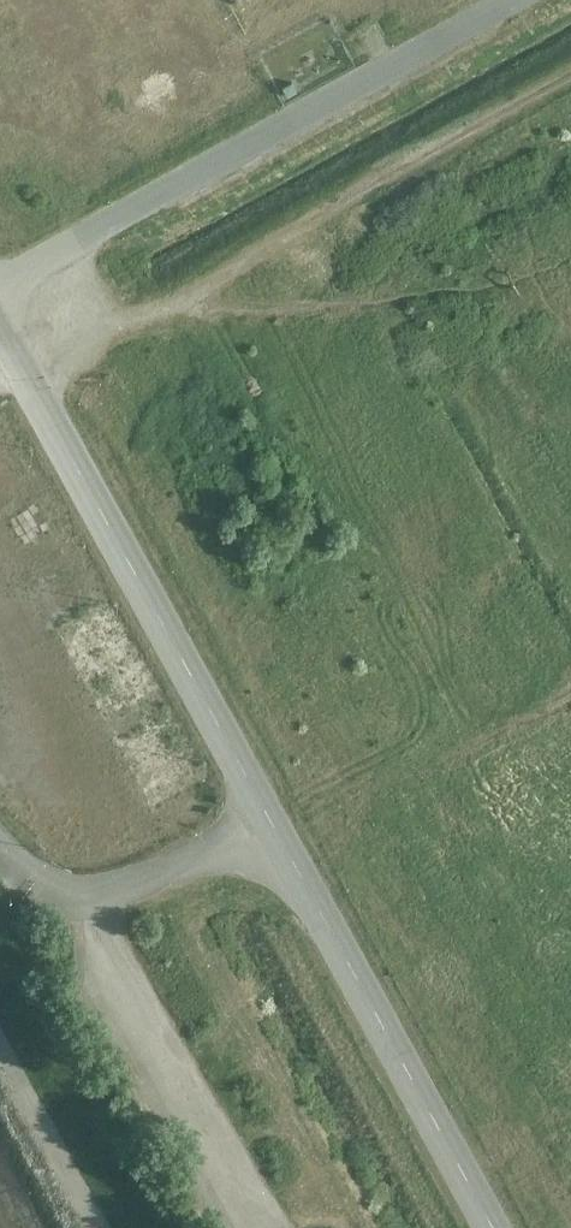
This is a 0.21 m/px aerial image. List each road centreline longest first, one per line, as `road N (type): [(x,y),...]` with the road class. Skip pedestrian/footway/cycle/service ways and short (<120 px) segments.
road 1 (residential): [(0,329),(492,1227)]
road 2 (unclassified): [(0,278),(517,0)]
road 3 (track): [(261,813),(109,893),(40,882),(0,847)]

